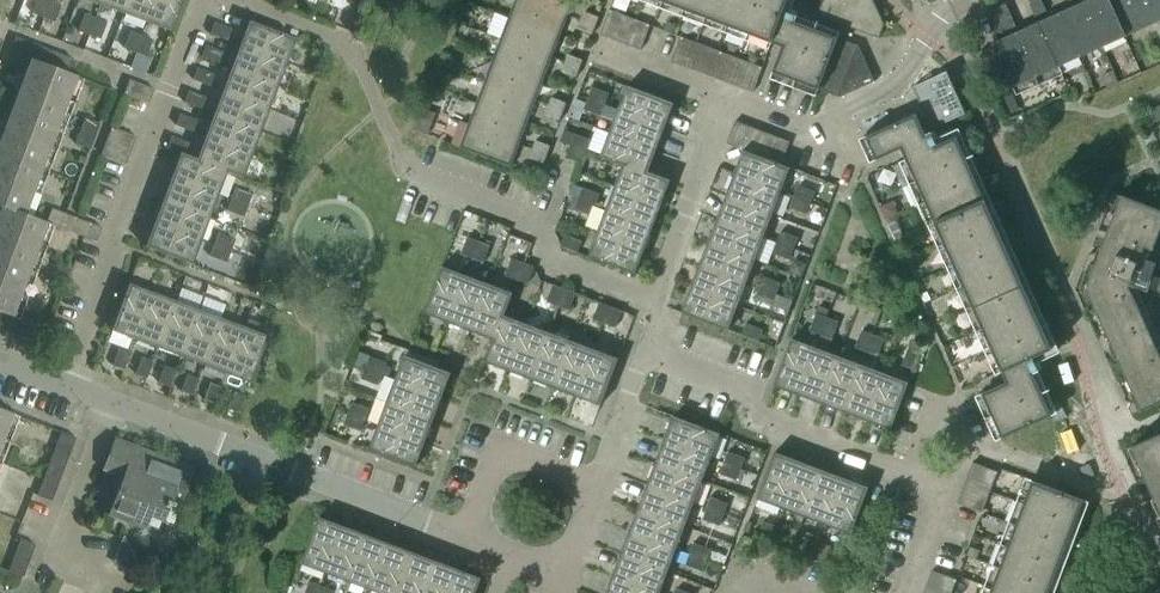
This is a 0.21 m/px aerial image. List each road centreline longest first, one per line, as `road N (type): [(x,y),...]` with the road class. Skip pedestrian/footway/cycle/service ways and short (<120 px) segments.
road 1 (residential): [(652,302),(550,264),(531,219),(418,176),(396,150),(352,48),(252,5)]
road 2 (residential): [(61,385),(206,0)]
road 3 (residential): [(464,537),(109,402)]
road 4 (residential): [(732,103),(811,132),(827,130),(902,78),(944,22),(984,0)]
road 5 (residential): [(908,481),(773,432),(731,383),(644,352)]
road 6 (residential): [(652,302),(732,103)]
road 7 (residential): [(464,537),(495,453),(596,487)]
road 8 (residential): [(908,481),(933,406),(955,413),(959,440),(942,491)]
road 9 (residential): [(55,548),(109,402)]
road 10 (residential): [(732,103),(591,47)]
road 11 (residential): [(596,487),(644,352)]

